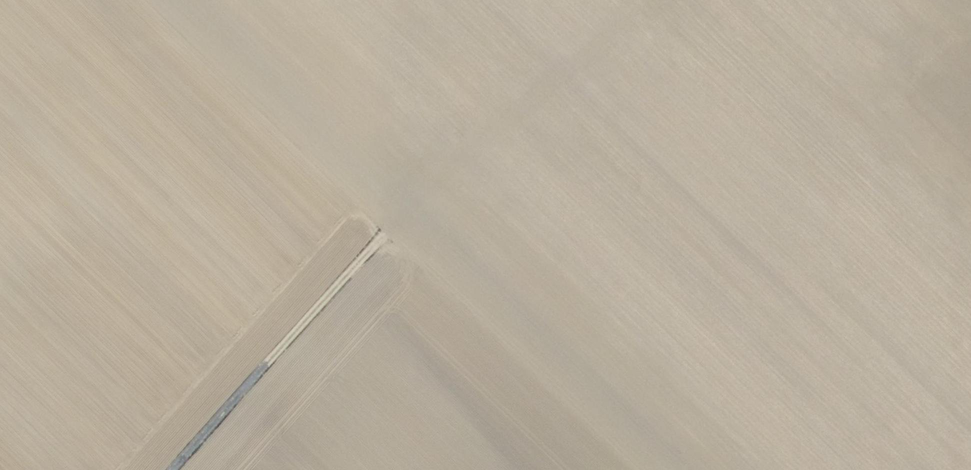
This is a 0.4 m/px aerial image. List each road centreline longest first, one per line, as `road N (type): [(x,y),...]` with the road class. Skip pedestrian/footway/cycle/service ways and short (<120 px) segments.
road 1 (track): [(172,469),(384,233)]

